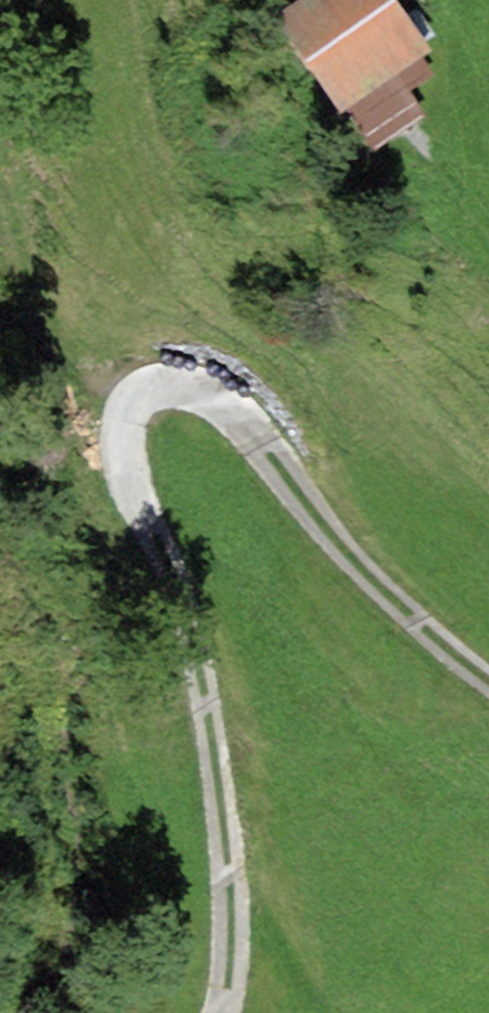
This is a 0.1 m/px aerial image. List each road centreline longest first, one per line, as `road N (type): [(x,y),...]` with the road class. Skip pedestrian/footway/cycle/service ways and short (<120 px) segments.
road 1 (track): [(488,675),(363,574),(224,394),(180,381),(146,385),(119,402),(111,433),(119,467),(199,681),(226,939),(221,1012)]

